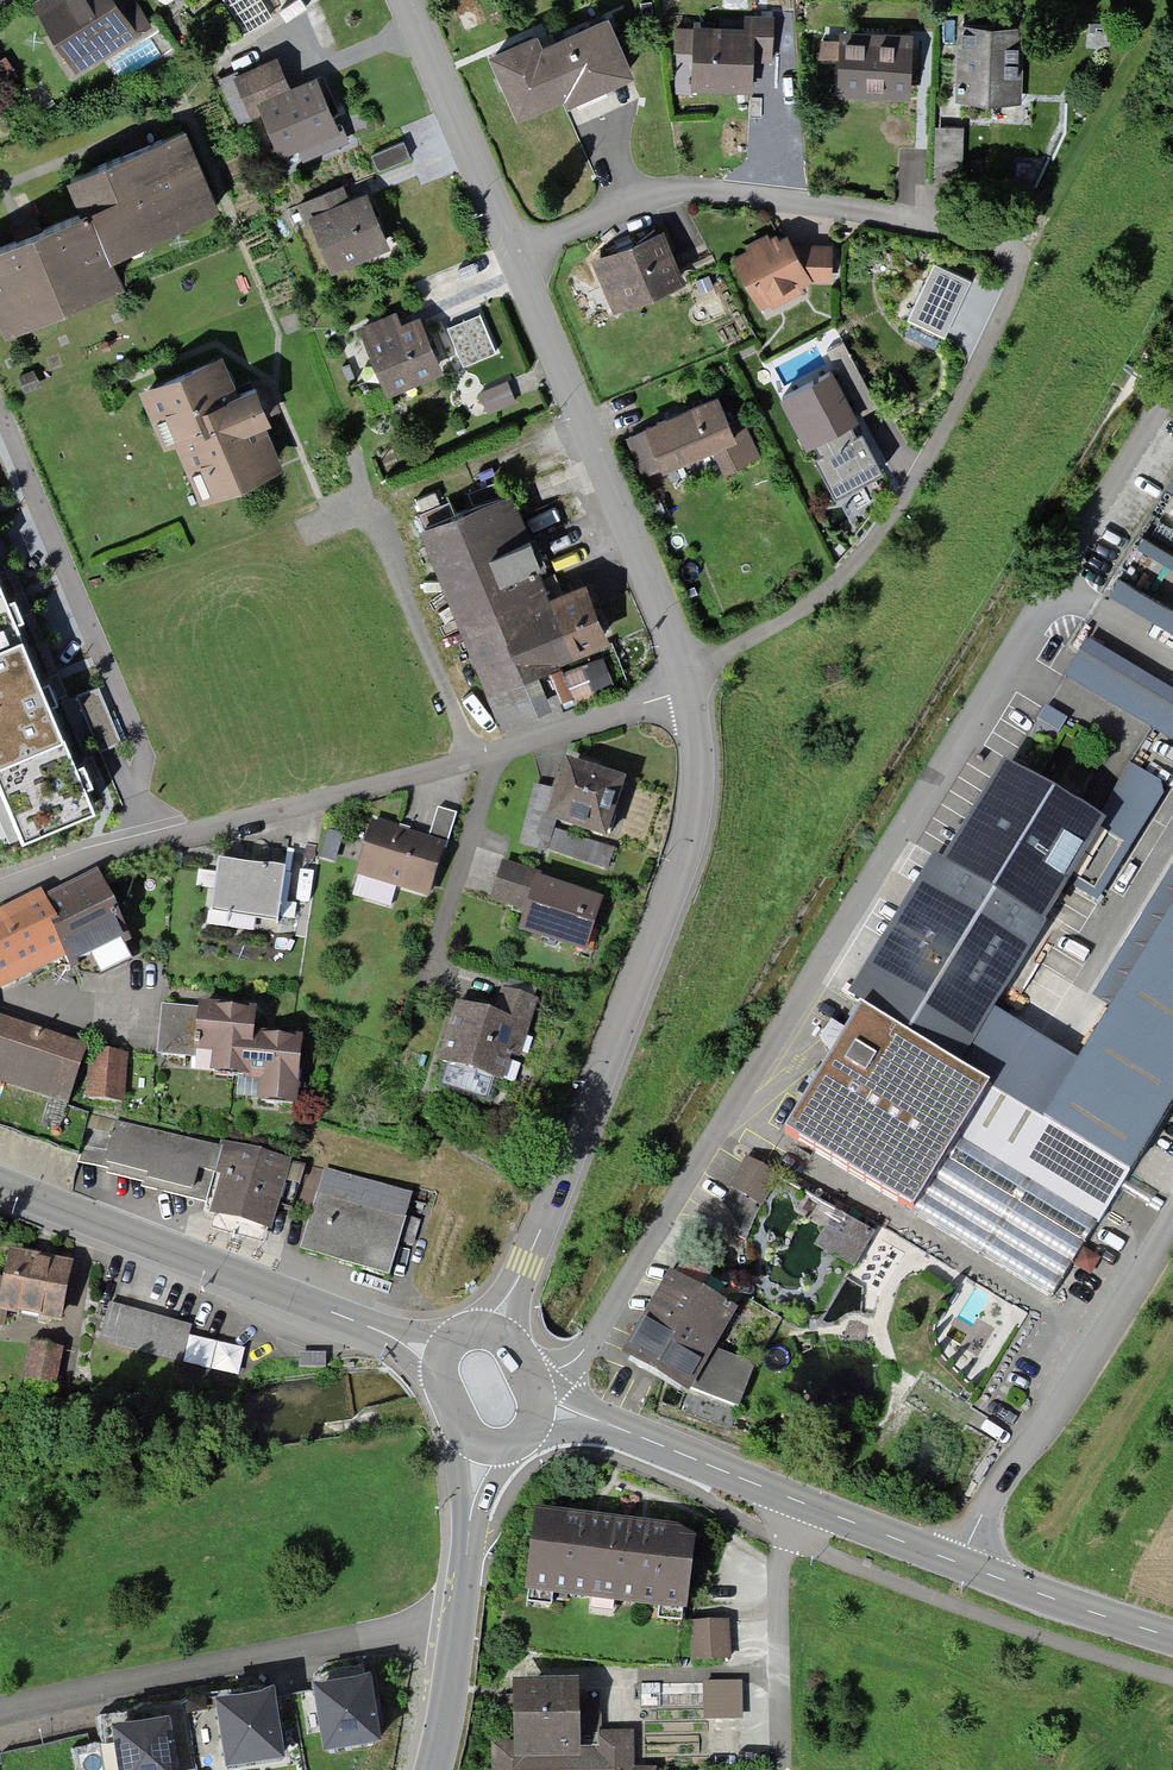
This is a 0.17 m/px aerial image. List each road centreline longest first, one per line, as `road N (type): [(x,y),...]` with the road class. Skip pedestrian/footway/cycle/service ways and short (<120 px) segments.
road 1 (residential): [(530,1382),(569,1364),(590,1340),(1172,386)]
road 2 (residential): [(686,690),(868,553),(949,424),(1019,274),(1016,254),(995,234),(956,226),(669,195),(634,202),(517,257)]
road 3 (residential): [(0,889),(532,743),(686,690)]
road 4 (residential): [(492,1333),(594,1105),(700,810),(686,690)]
road 5 (tertiary): [(539,1406),(609,1425),(962,1565),(1172,1637)]
road 6 (tertiary): [(0,1184),(445,1359)]
road 7 (residential): [(459,1614),(0,1712)]
road 8 (residential): [(686,690),(517,257)]
road 9 (track): [(784,1543),(1172,1680)]
road 10 (track): [(1016,254),(1047,214),(1161,0)]
road 11 (residential): [(517,257),(405,0)]
road 12 (tertiary): [(459,1614),(489,1447)]
road 13 (tertiary): [(429,1769),(459,1614)]

